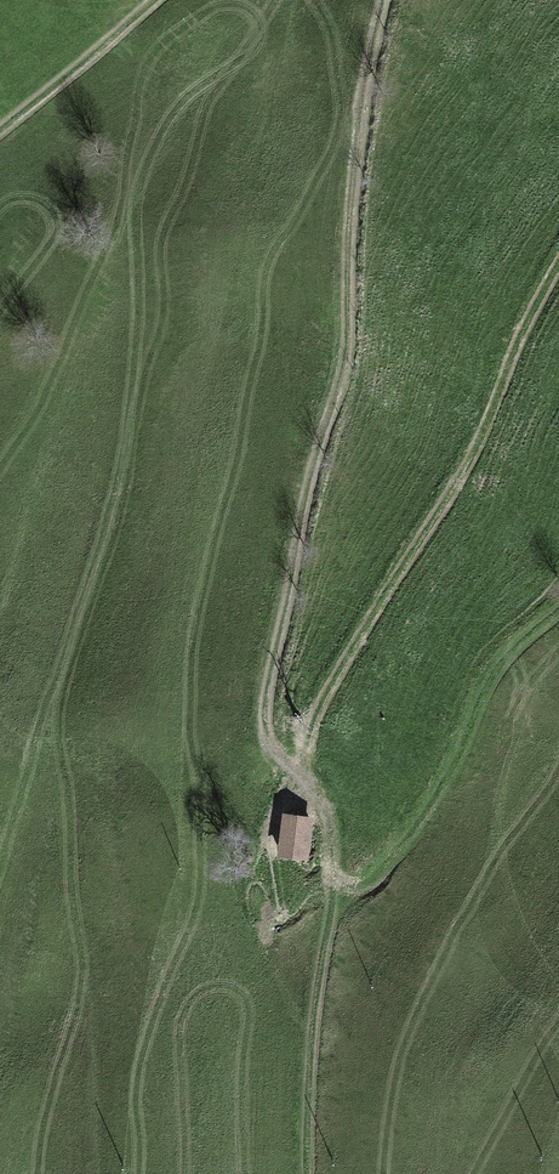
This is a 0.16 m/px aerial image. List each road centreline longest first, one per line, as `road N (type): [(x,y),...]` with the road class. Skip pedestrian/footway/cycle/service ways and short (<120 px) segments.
road 1 (track): [(309,762),(268,735),(265,696),(357,326),(361,136),(395,0)]
road 2 (track): [(309,762),(328,694),(417,560),(558,257)]
road 3 (track): [(308,1173),(310,1064),(334,888),(329,815),(309,762)]
road 4 (track): [(334,888),(364,877),(406,837),(437,796),(490,674),(558,605)]
road 5 (track): [(169,0),(0,132)]

